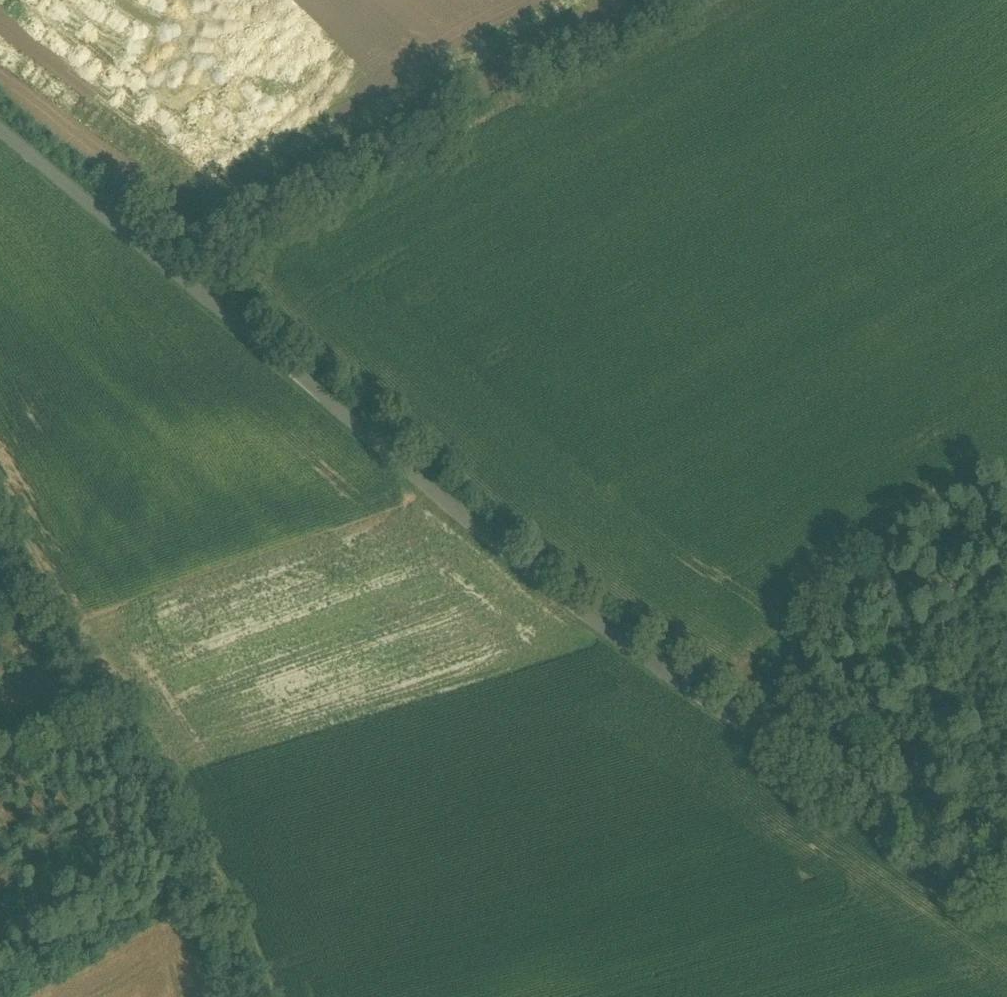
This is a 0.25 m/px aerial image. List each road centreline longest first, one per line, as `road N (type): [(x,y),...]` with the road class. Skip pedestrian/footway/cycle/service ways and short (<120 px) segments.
road 1 (residential): [(1006,887),(866,793),(599,664),(329,441),(0,119)]
road 2 (track): [(0,477),(221,844),(268,996)]

